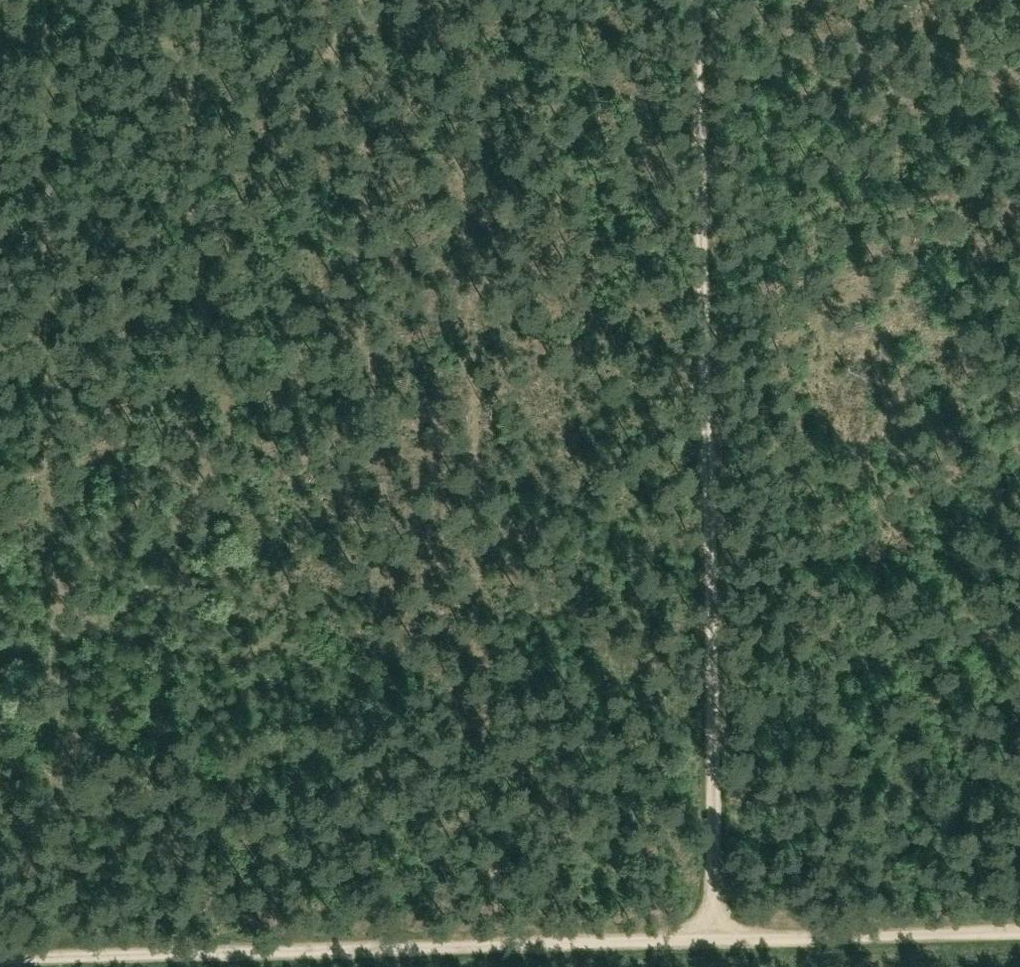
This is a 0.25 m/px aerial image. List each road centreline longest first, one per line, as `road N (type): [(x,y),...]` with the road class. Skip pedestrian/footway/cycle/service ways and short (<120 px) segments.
road 1 (track): [(0,954),(1019,928)]
road 2 (track): [(717,936),(691,0)]

